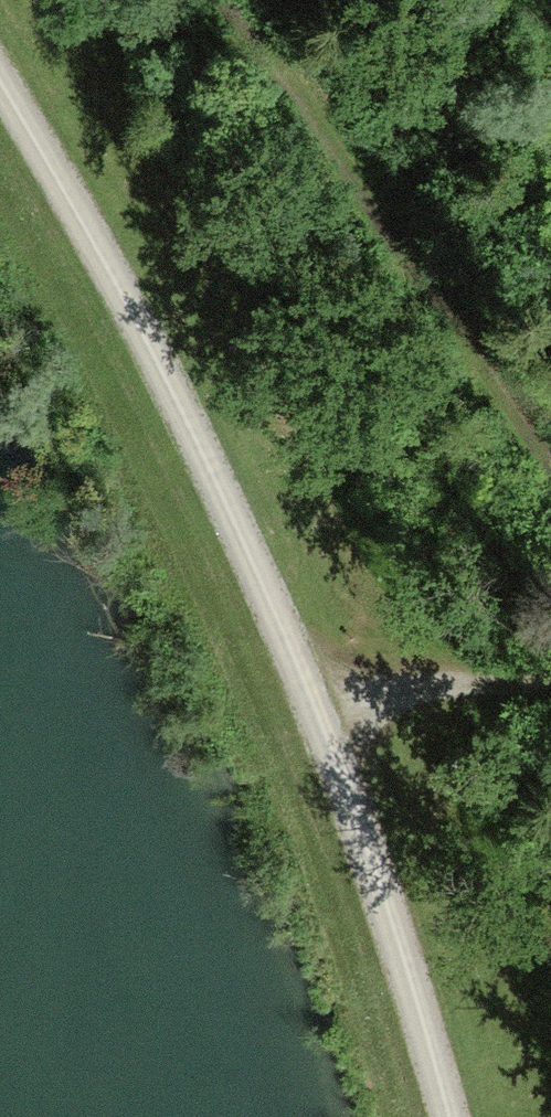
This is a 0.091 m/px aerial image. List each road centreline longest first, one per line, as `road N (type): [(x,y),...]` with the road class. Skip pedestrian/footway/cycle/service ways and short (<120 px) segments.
road 1 (track): [(0,92),(121,271),(312,722),(437,1116)]
road 2 (track): [(241,0),(550,448)]
road 3 (track): [(550,672),(423,681),(312,722)]

